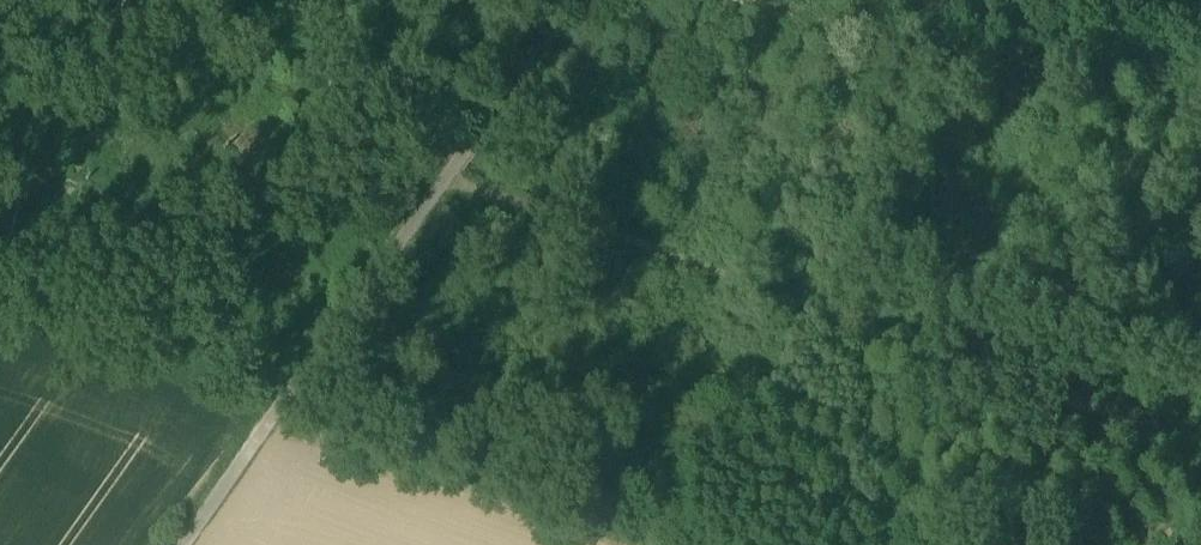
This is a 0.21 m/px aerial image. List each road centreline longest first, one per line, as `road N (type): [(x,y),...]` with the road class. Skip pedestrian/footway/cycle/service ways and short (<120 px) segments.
road 1 (track): [(452,175),(849,320),(1099,425),(1200,427)]
road 2 (track): [(190,544),(460,169)]
road 3 (unclassified): [(870,0),(920,16),(1200,11)]
road 4 (unclassified): [(460,169),(584,0)]

